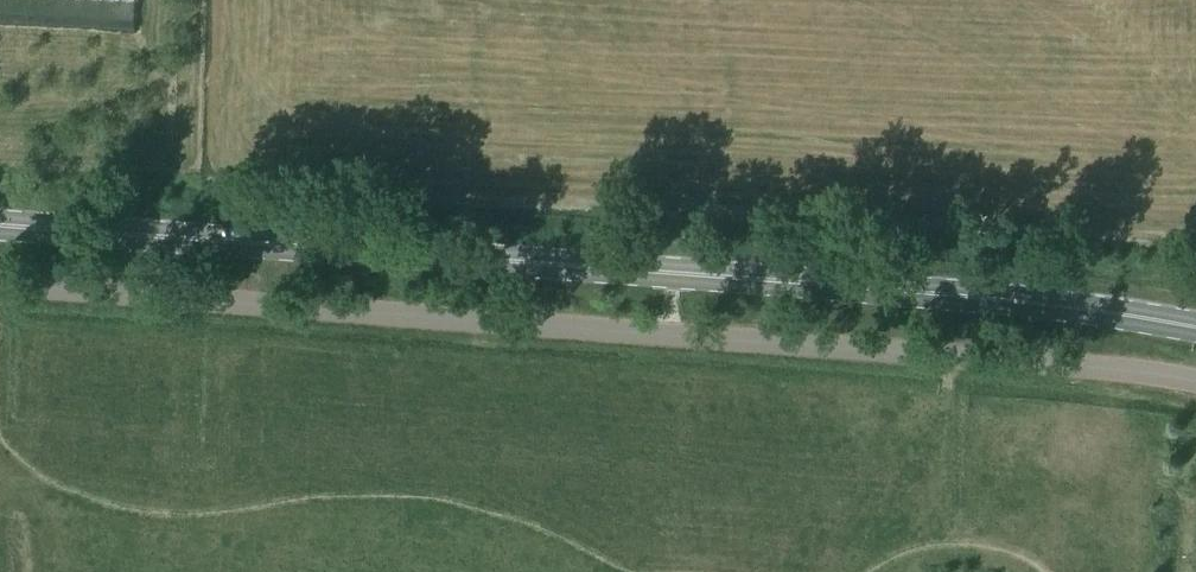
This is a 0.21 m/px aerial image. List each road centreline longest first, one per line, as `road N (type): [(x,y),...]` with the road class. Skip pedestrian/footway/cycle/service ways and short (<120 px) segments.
road 1 (secondary): [(1195,329),(921,292),(0,226)]
road 2 (unclassified): [(1195,381),(0,287)]

